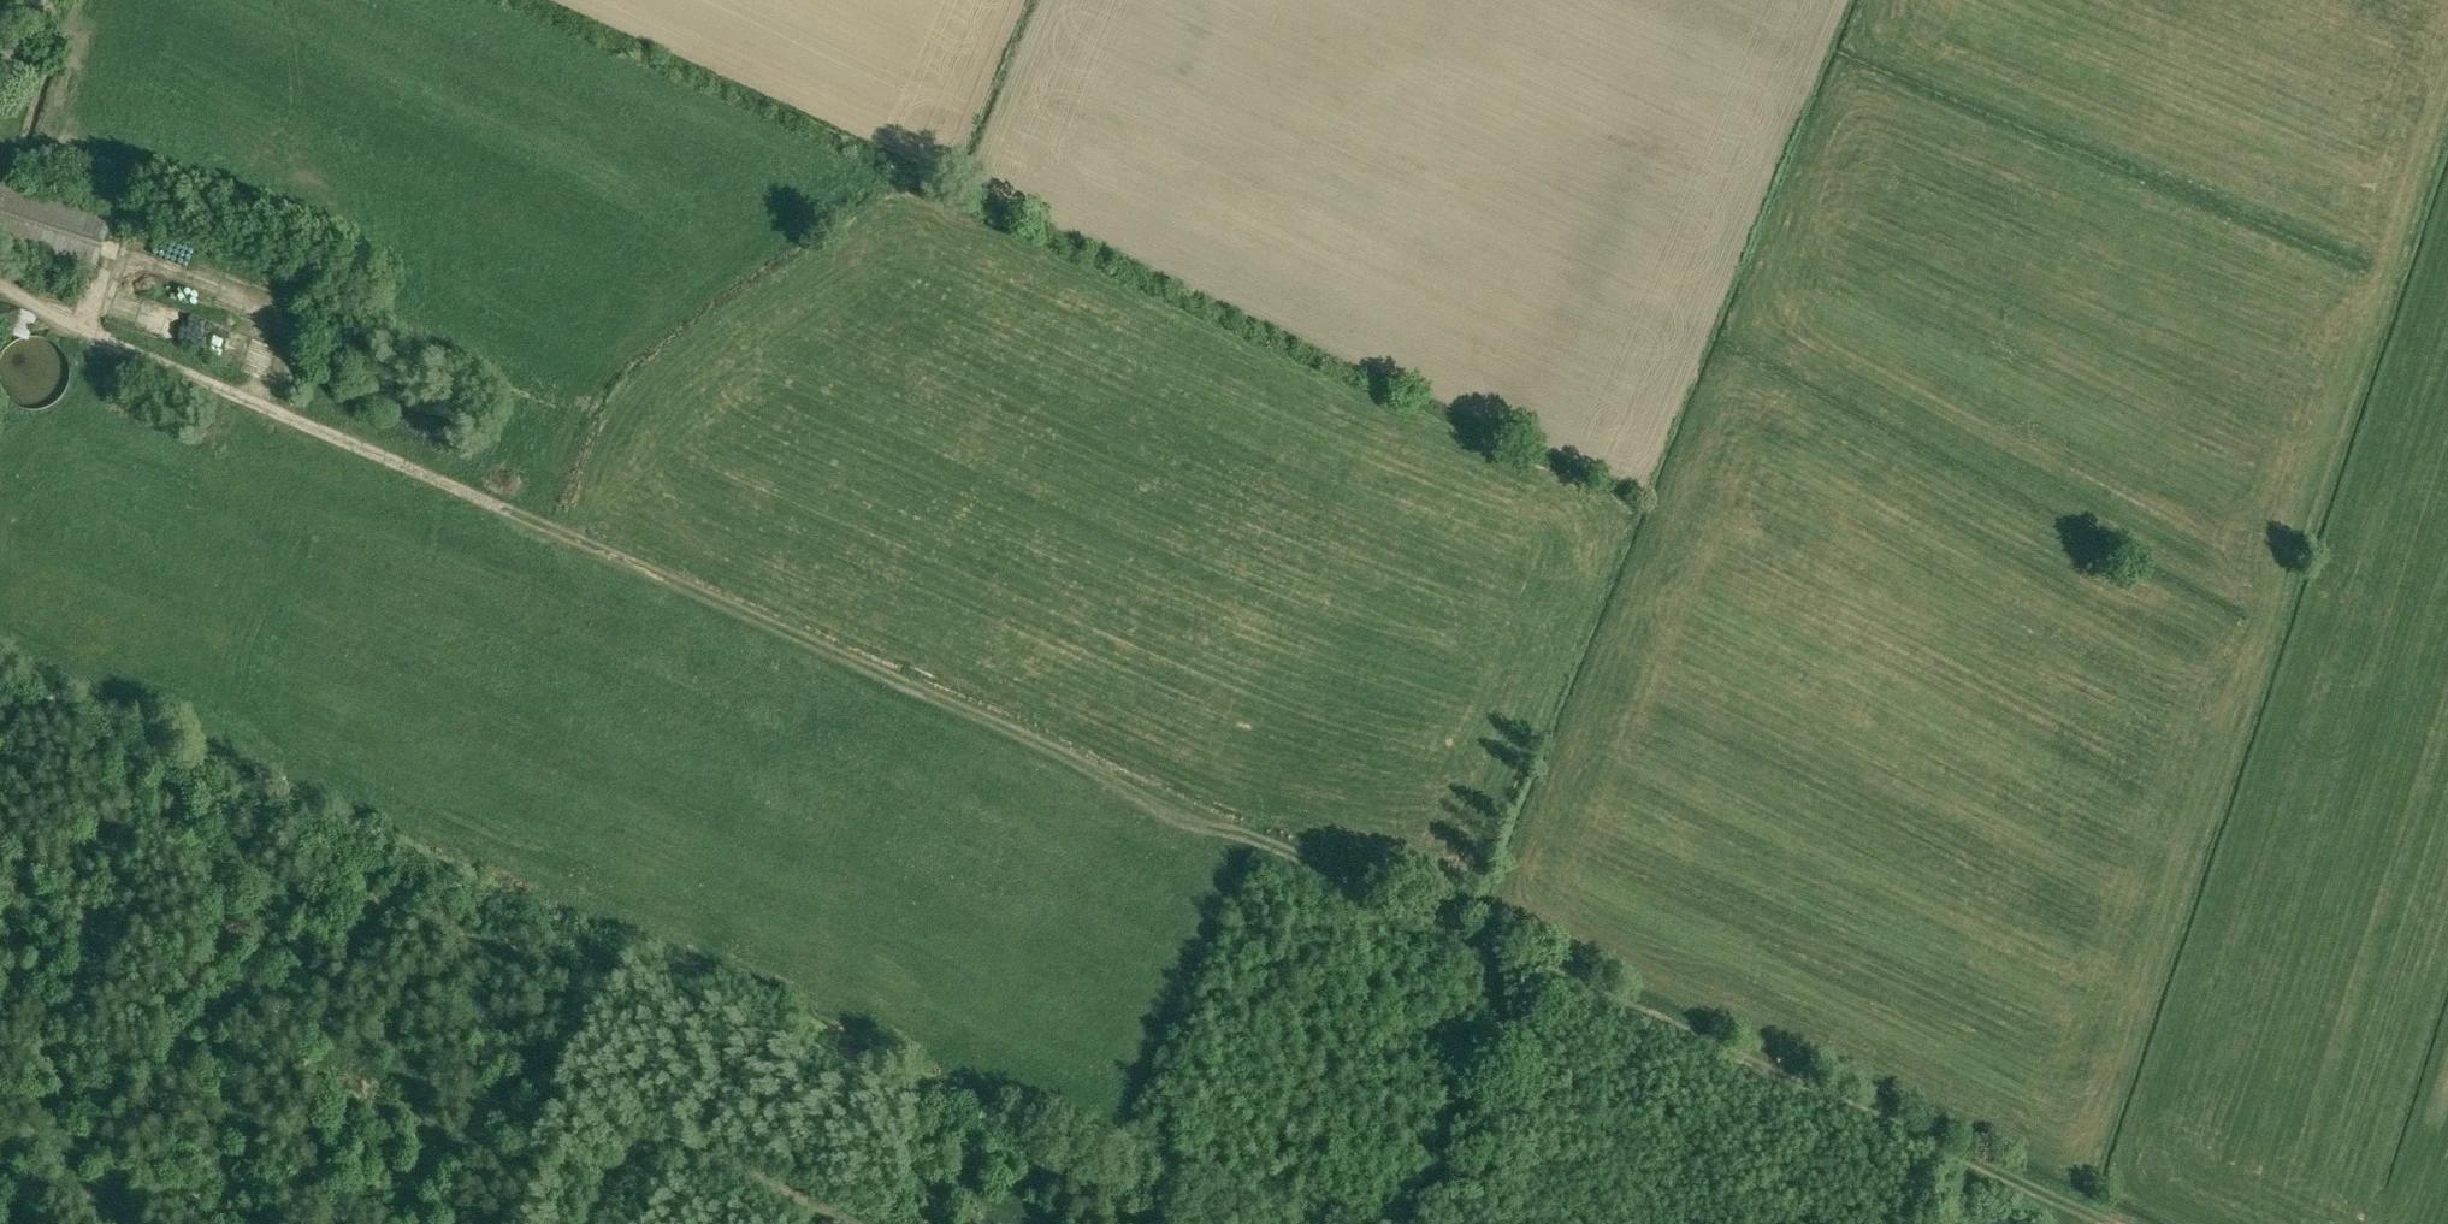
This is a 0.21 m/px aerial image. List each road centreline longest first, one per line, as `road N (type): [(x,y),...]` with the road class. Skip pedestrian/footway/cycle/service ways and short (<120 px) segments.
road 1 (track): [(558,533),(77,328)]

